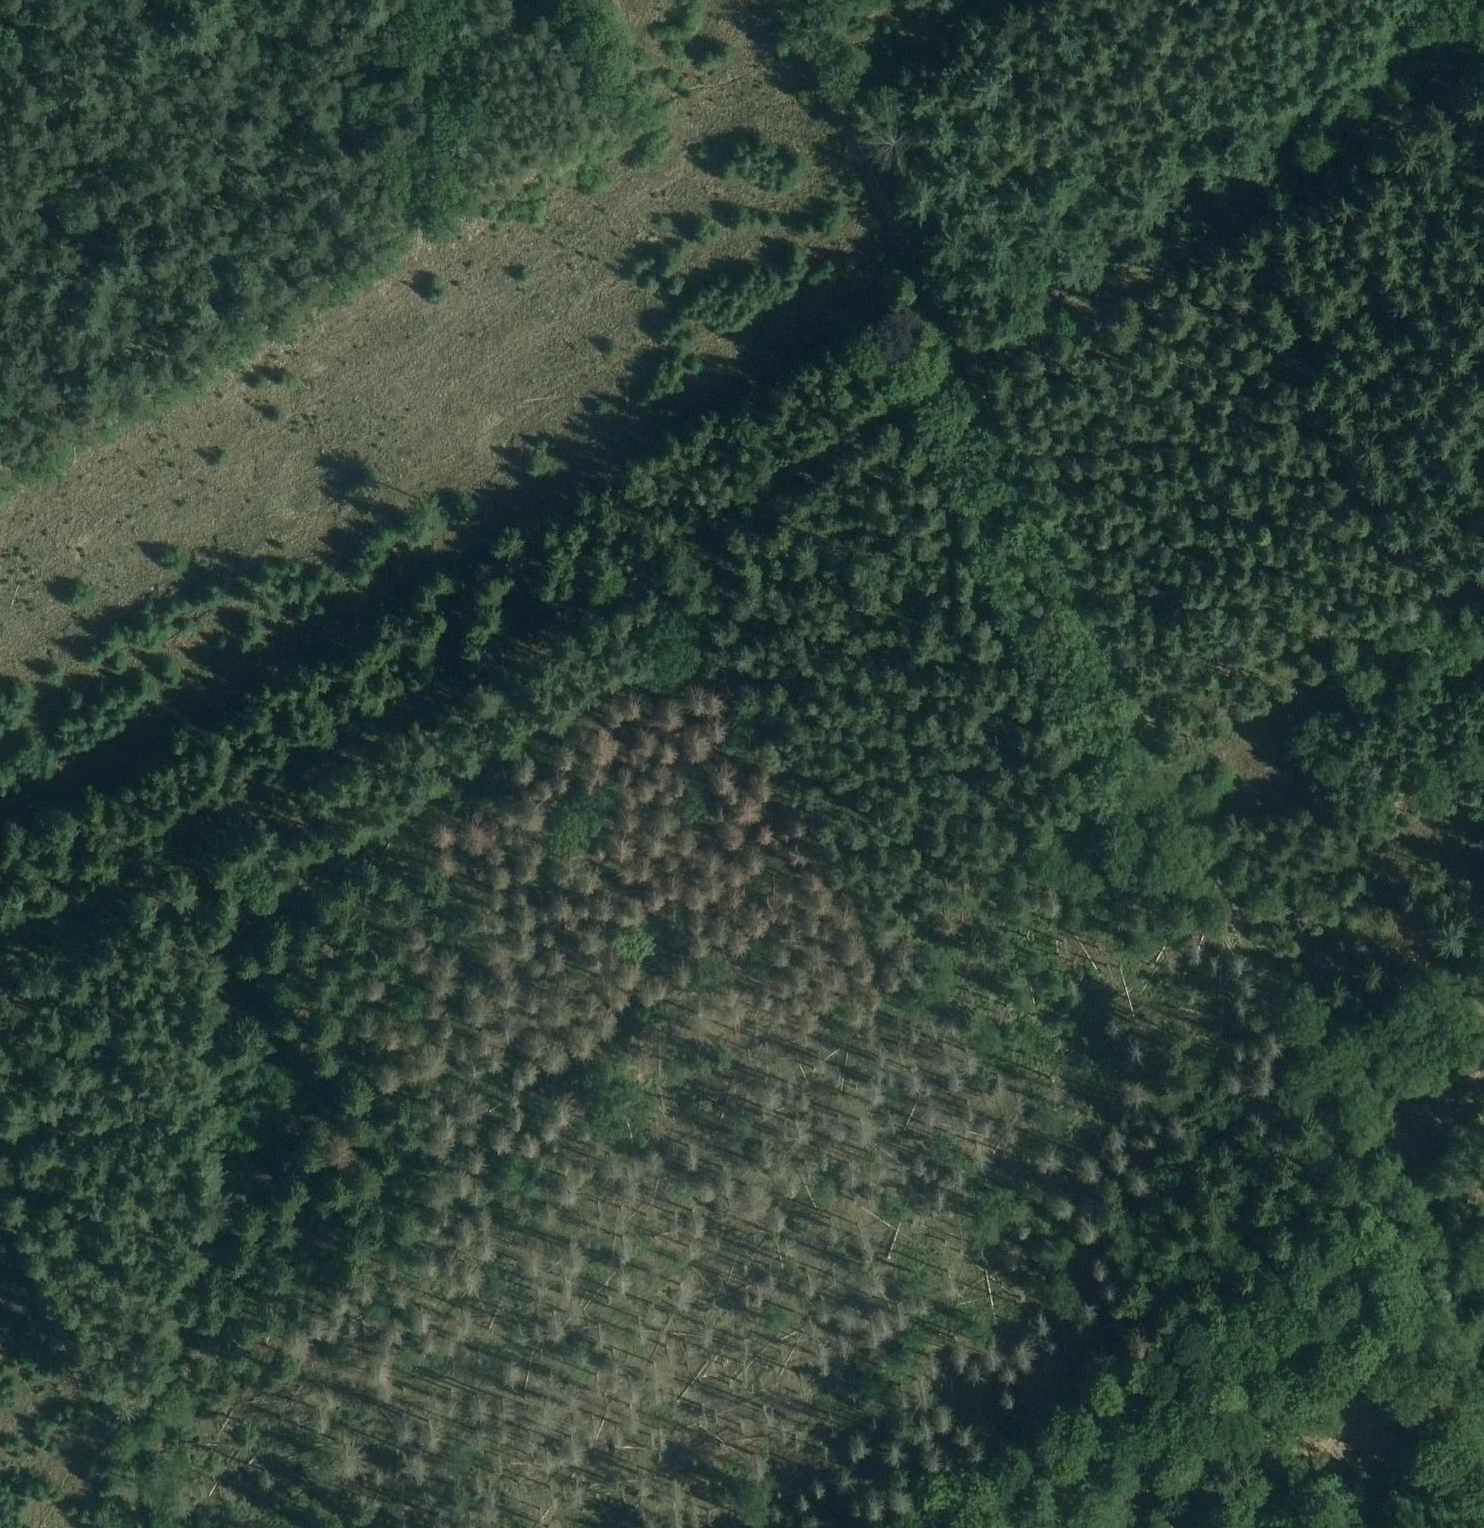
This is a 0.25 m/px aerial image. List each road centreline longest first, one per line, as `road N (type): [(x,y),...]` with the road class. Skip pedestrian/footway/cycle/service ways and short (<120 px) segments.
road 1 (track): [(768,0),(963,366),(0,960)]
road 2 (track): [(148,1527),(0,1219)]

